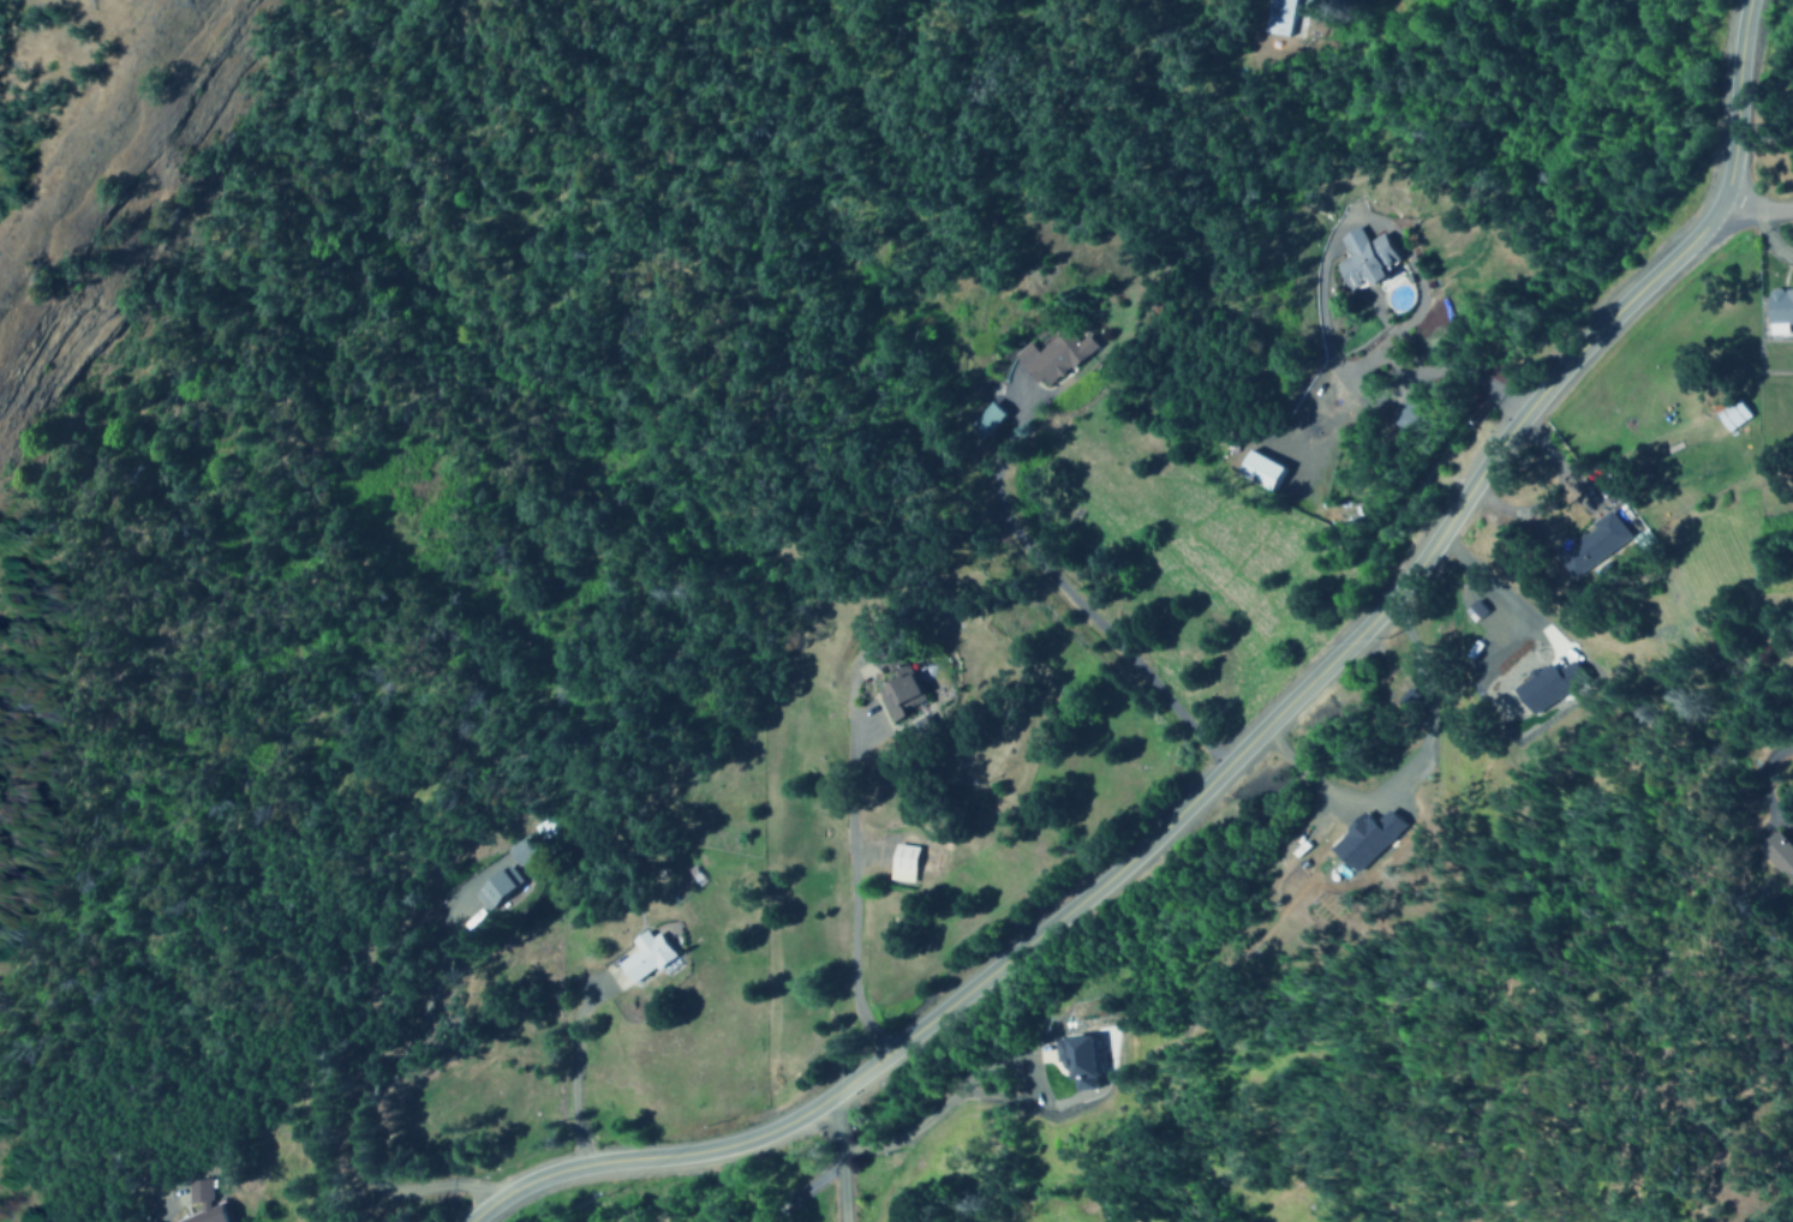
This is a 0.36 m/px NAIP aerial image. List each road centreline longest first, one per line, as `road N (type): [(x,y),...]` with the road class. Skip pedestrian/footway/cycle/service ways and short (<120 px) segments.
road 1 (residential): [(471,1221),(528,1178),(709,1143),(787,1118),(837,1089),(1137,847),(1346,641),(1415,563),(1537,394),(1589,347),(1626,295),(1666,268),(1715,215),(1747,0)]
road 2 (residential): [(837,1089),(849,1221)]

